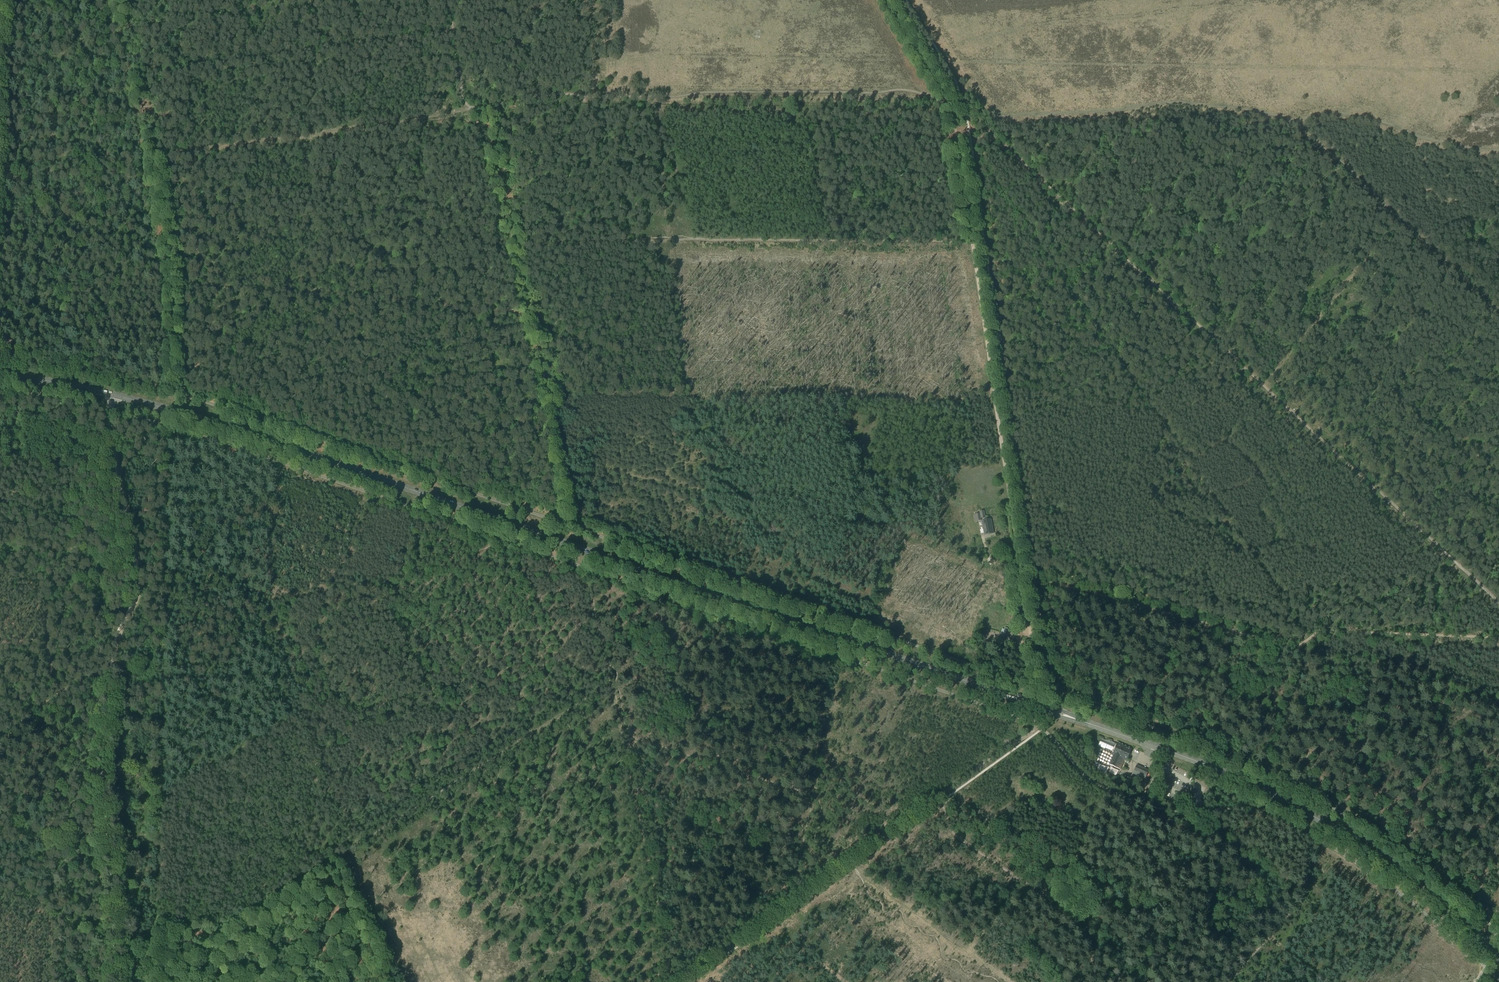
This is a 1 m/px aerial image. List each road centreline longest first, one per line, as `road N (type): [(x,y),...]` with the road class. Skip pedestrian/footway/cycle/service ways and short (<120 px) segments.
road 1 (primary): [(0,373),(221,425),(1038,706)]
road 2 (track): [(796,897),(815,796),(622,735),(608,685),(225,925),(156,923)]
road 3 (track): [(975,118),(1498,604)]
road 4 (track): [(444,0),(464,100),(474,109),(554,94),(895,90),(949,105)]
road 5 (track): [(1049,681),(1292,776),(1366,818),(1498,916)]
road 6 (track): [(1021,570),(1289,644),(1329,631),(1498,638)]
road 7 (primary): [(1038,706),(1291,805),(1455,916)]
road 8 (track): [(116,981),(103,766),(110,682),(140,568),(133,534)]
road 9 (track): [(1021,570),(972,240)]
road 10 (track): [(1295,123),(1171,102),(1002,116)]
road 11 (track): [(972,240),(698,240)]
road 12 (track): [(1295,123),(1349,115),(1435,141),(1498,149)]
road 13 (track): [(796,897),(947,790)]
road 14 (track): [(676,981),(796,897)]
road 15 (track): [(972,240),(949,105)]
road 16 (track): [(133,534),(0,510)]
road 17 (track): [(110,682),(42,699),(0,743)]
road 18 (track): [(886,0),(949,105)]

